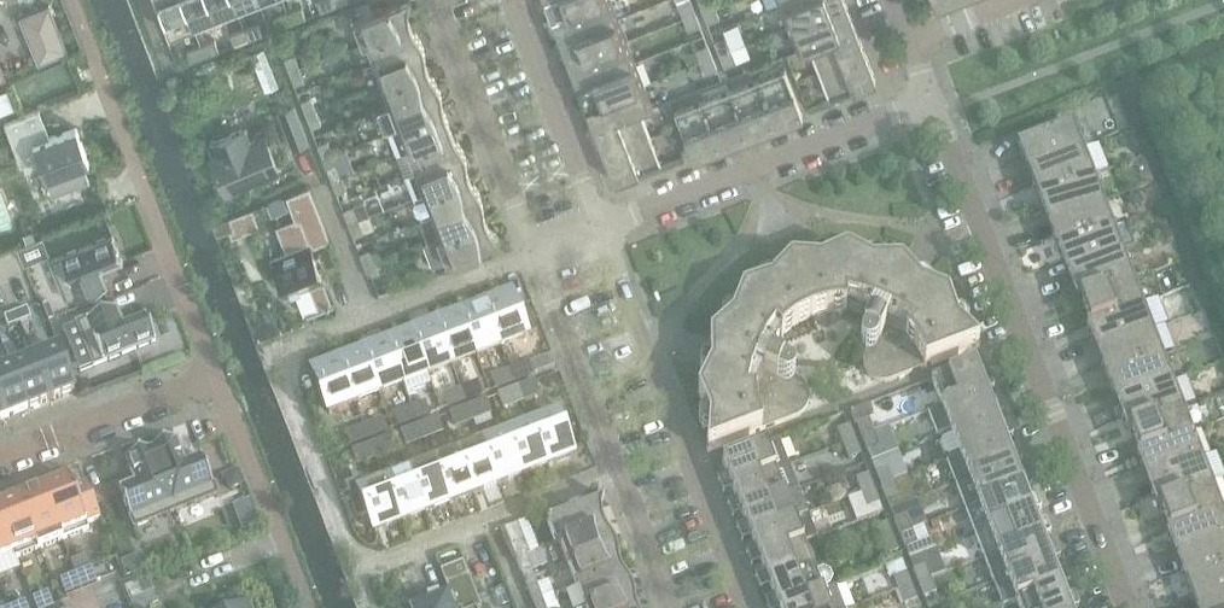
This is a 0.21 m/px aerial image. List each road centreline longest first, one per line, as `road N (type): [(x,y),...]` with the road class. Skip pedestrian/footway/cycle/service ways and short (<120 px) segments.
road 1 (residential): [(1126,607),(929,97)]
road 2 (residential): [(359,566),(282,351),(535,255)]
road 3 (residential): [(752,607),(605,226)]
road 4 (residential): [(216,376),(69,0)]
road 5 (residential): [(535,255),(672,607)]
road 6 (residential): [(605,226),(929,97)]
road 7 (residential): [(436,0),(535,255)]
road 8 (residential): [(307,607),(216,376)]
road 9 (residential): [(605,226),(514,0)]
road 10 (residential): [(0,456),(216,376)]
road 11 (residential): [(359,566),(483,519)]

